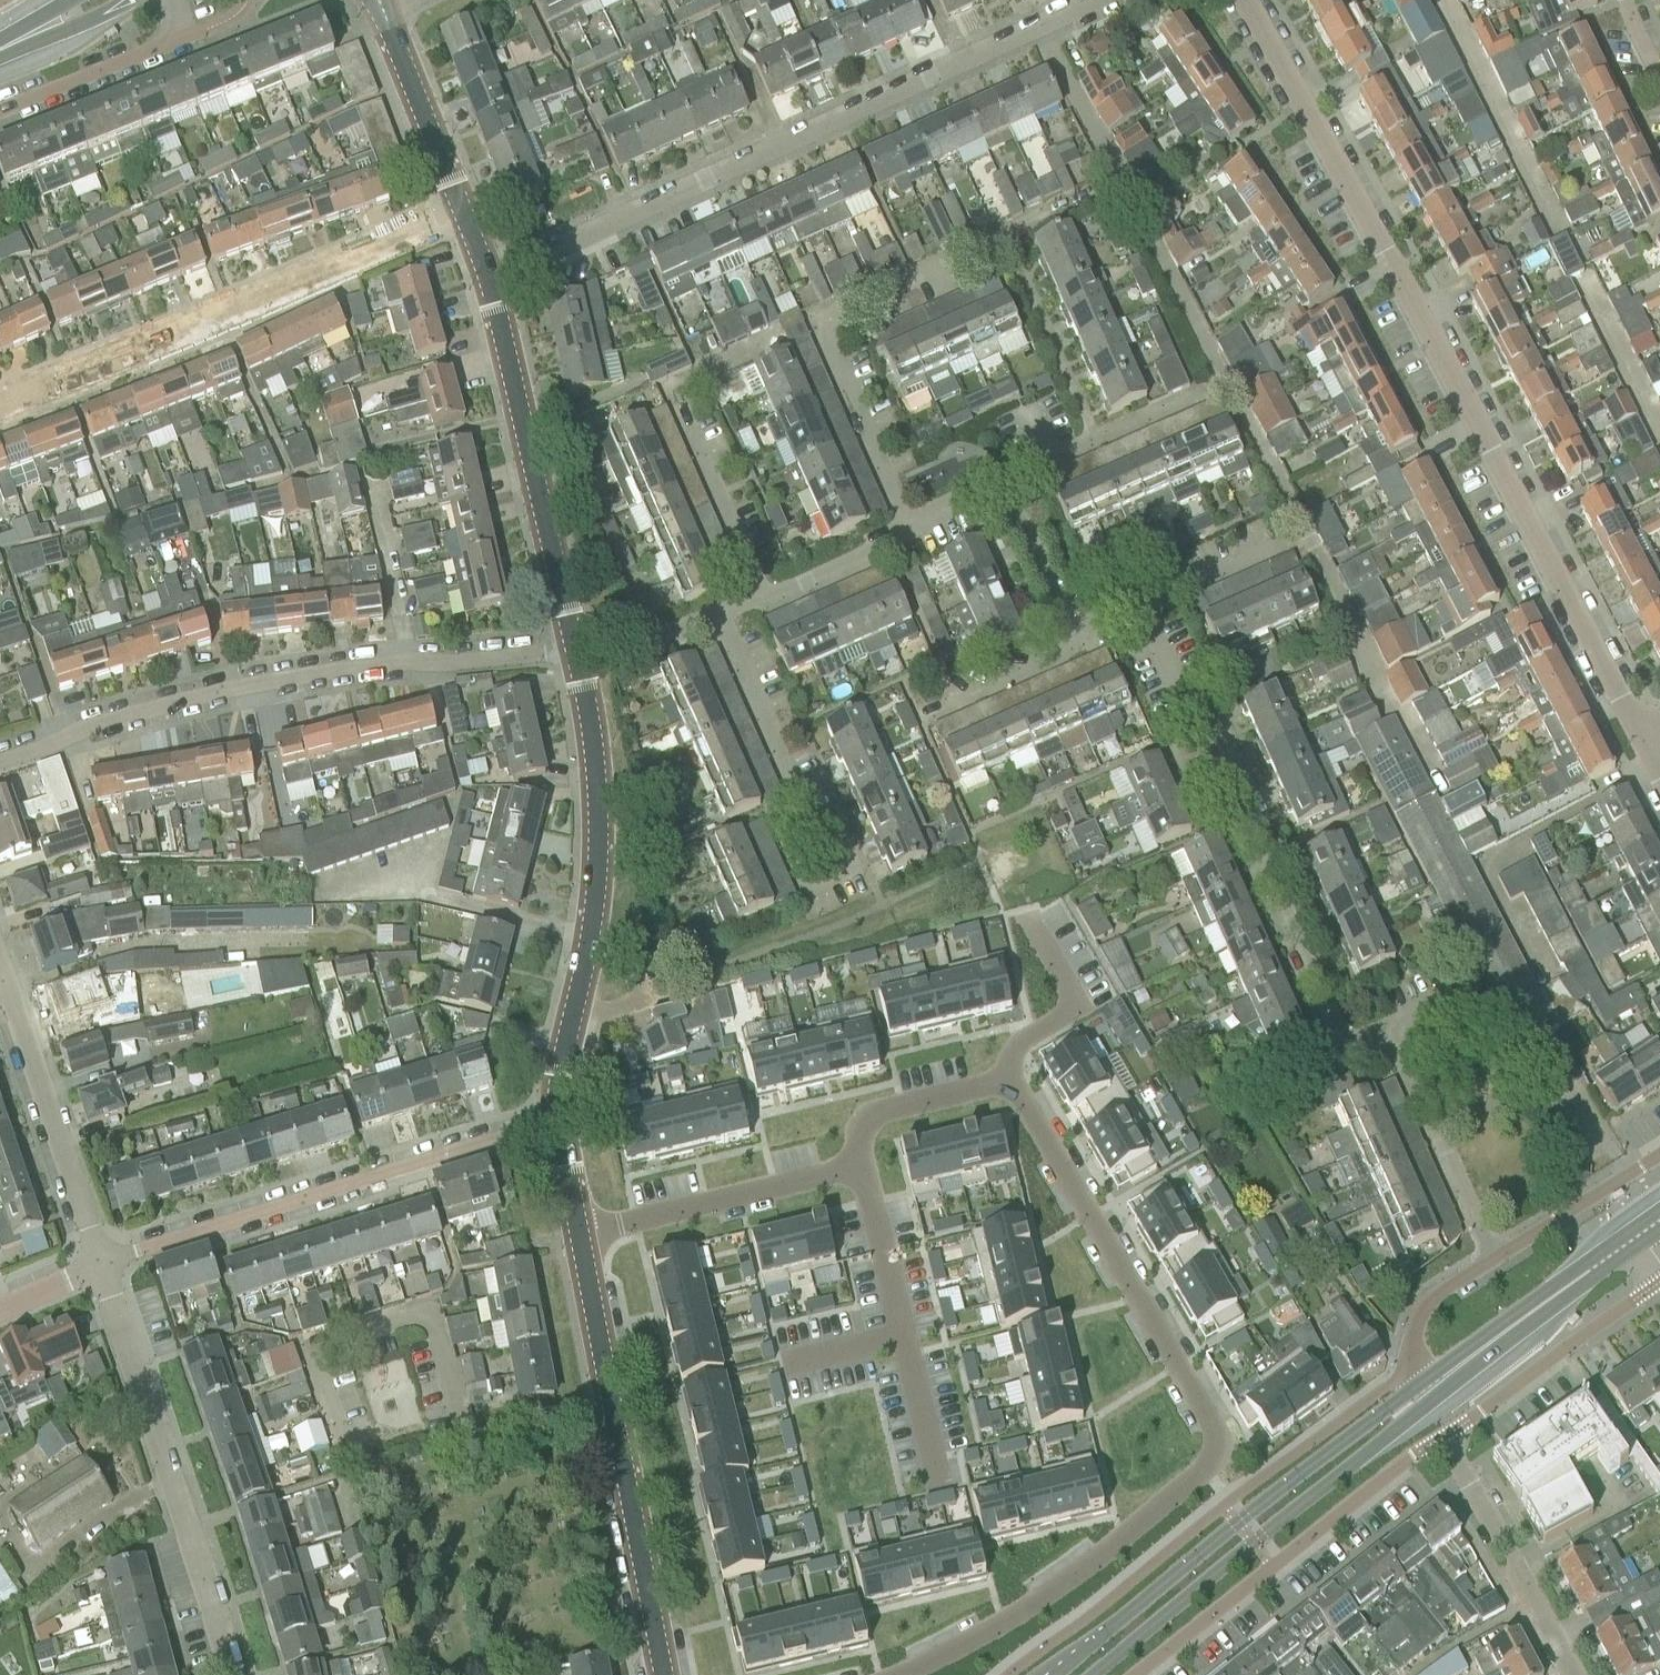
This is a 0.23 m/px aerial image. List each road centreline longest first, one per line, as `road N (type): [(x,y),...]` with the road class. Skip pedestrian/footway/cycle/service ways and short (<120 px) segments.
road 1 (residential): [(1642,737),(1242,0)]
road 2 (residential): [(905,1674),(1030,1606),(1202,1473),(1210,1455),(1206,1416),(1009,1078)]
road 3 (residential): [(1494,1261),(1390,1032),(1347,1050),(1265,869),(1259,820),(1217,724),(1189,711),(1142,604)]
road 4 (residential): [(1097,0),(488,278)]
road 5 (residential): [(573,648),(391,668),(184,708),(0,765)]
road 6 (residential): [(903,522),(815,325),(1093,201)]
road 7 (residential): [(0,406),(463,210)]
road 8 (residential): [(577,1234),(833,1173),(855,1164),(866,1119),(886,1106),(1009,1078)]
road 9 (unclassified): [(556,1124),(597,875),(595,769),(573,648)]
road 10 (residential): [(556,1124),(104,1266)]
road 11 (secondary): [(1428,1391),(1386,1409),(1054,1674)]
road 12 (unclassified): [(662,1674),(577,1234)]
road 13 (secondary): [(1094,1674),(1396,1427),(1428,1391)]
road 14 (residential): [(230,1674),(104,1266)]
road 15 (residential): [(1140,1674),(1408,1460),(1448,1437)]
road 16 (unclassified): [(573,648),(488,278)]
road 17 (residential): [(864,866),(809,891),(777,818),(806,806),(727,625)]
road 18 (residential): [(761,593),(672,388),(775,341)]
road 19 (residential): [(104,1266),(12,991)]
road 20 (residential): [(1572,1674),(1448,1437)]
road 21 (secondary): [(1428,1391),(1640,1235)]
road 22 (residential): [(1448,1437),(1659,1284)]
road 23 (residential): [(0,115),(176,46),(165,0)]
road 24 (residential): [(998,481),(1198,394)]
road 25 (unclassified): [(463,210),(382,9)]
road 26 (residential): [(1659,1154),(1494,1261)]
road 27 (residential): [(918,717),(1063,654),(1067,636)]
road 28 (residential): [(1067,636),(998,481)]
road 29 (residential): [(761,593),(780,594),(886,546),(903,522)]
road 30 (residential): [(573,648),(727,625)]
road 31 (residential): [(1142,604),(1277,544)]
road 32 (residential): [(1494,1261),(1423,1303),(1412,1357)]

